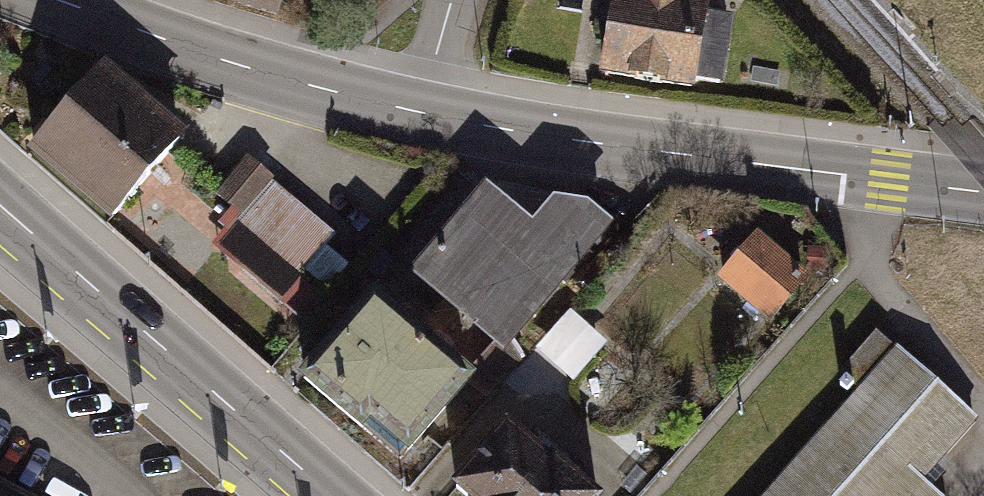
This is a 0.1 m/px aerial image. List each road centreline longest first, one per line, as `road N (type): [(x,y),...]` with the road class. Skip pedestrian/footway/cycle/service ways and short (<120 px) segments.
road 1 (secondary): [(51,0),(315,89),(417,115),(983,192)]
road 2 (secondary): [(327,495),(0,207)]

